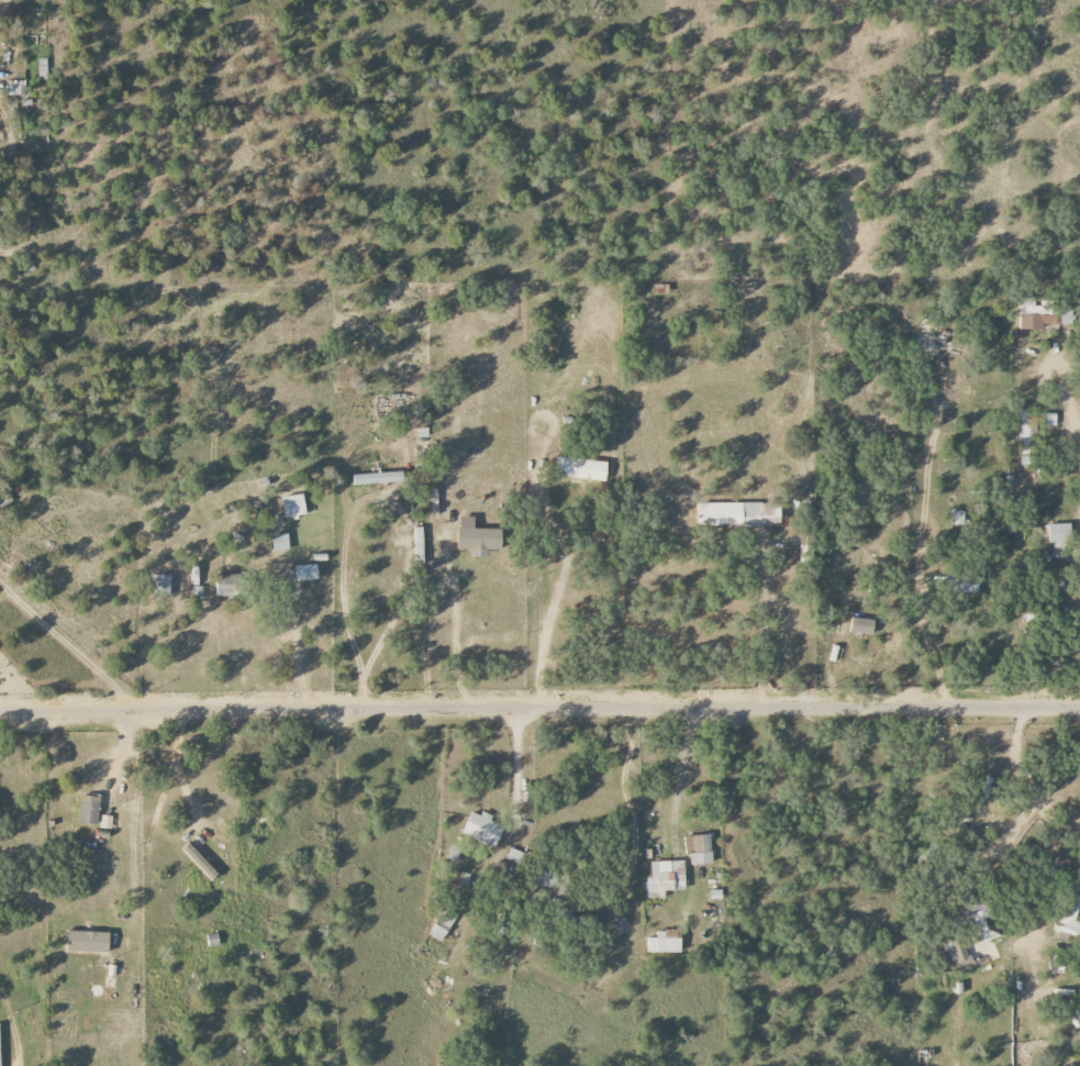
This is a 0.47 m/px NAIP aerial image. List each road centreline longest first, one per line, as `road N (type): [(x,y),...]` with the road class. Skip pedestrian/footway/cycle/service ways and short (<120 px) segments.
road 1 (residential): [(0,711),(1079,708)]

